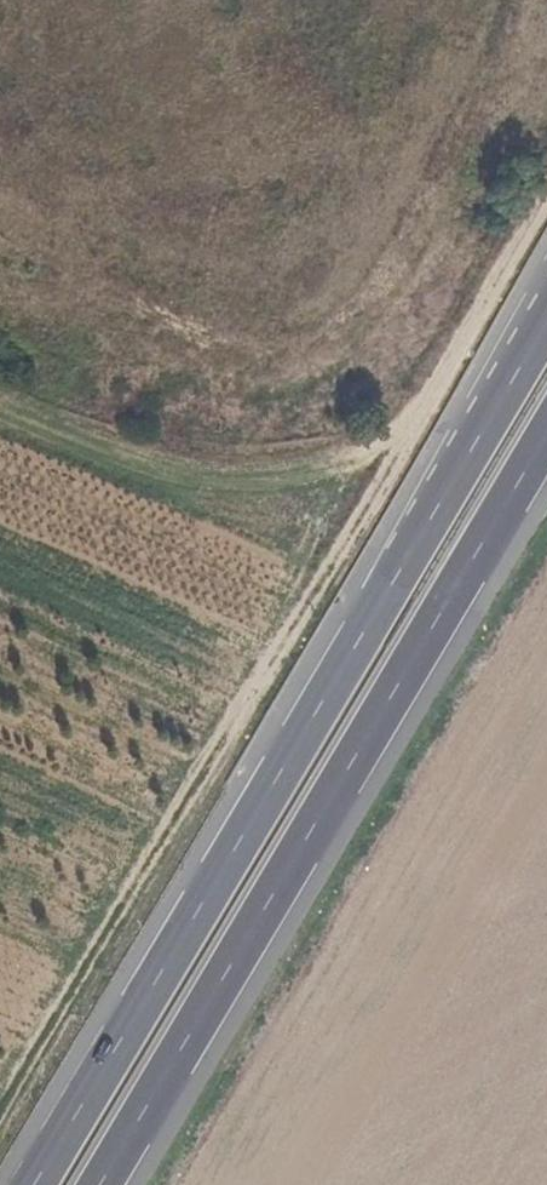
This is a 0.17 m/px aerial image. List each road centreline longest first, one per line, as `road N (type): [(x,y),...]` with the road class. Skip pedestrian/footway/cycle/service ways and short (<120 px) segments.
road 1 (primary): [(546,326),(36,1184)]
road 2 (primary): [(100,1184),(546,436)]

